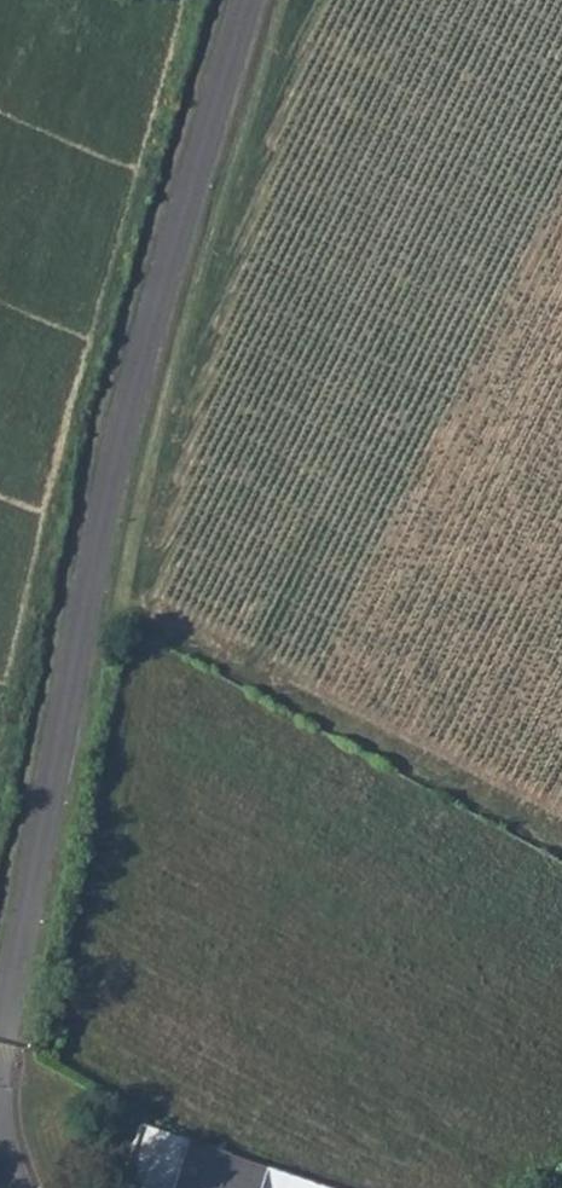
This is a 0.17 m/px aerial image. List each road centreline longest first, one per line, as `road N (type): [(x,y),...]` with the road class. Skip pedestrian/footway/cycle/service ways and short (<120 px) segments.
road 1 (unclassified): [(245,0),(74,662),(0,1060)]

